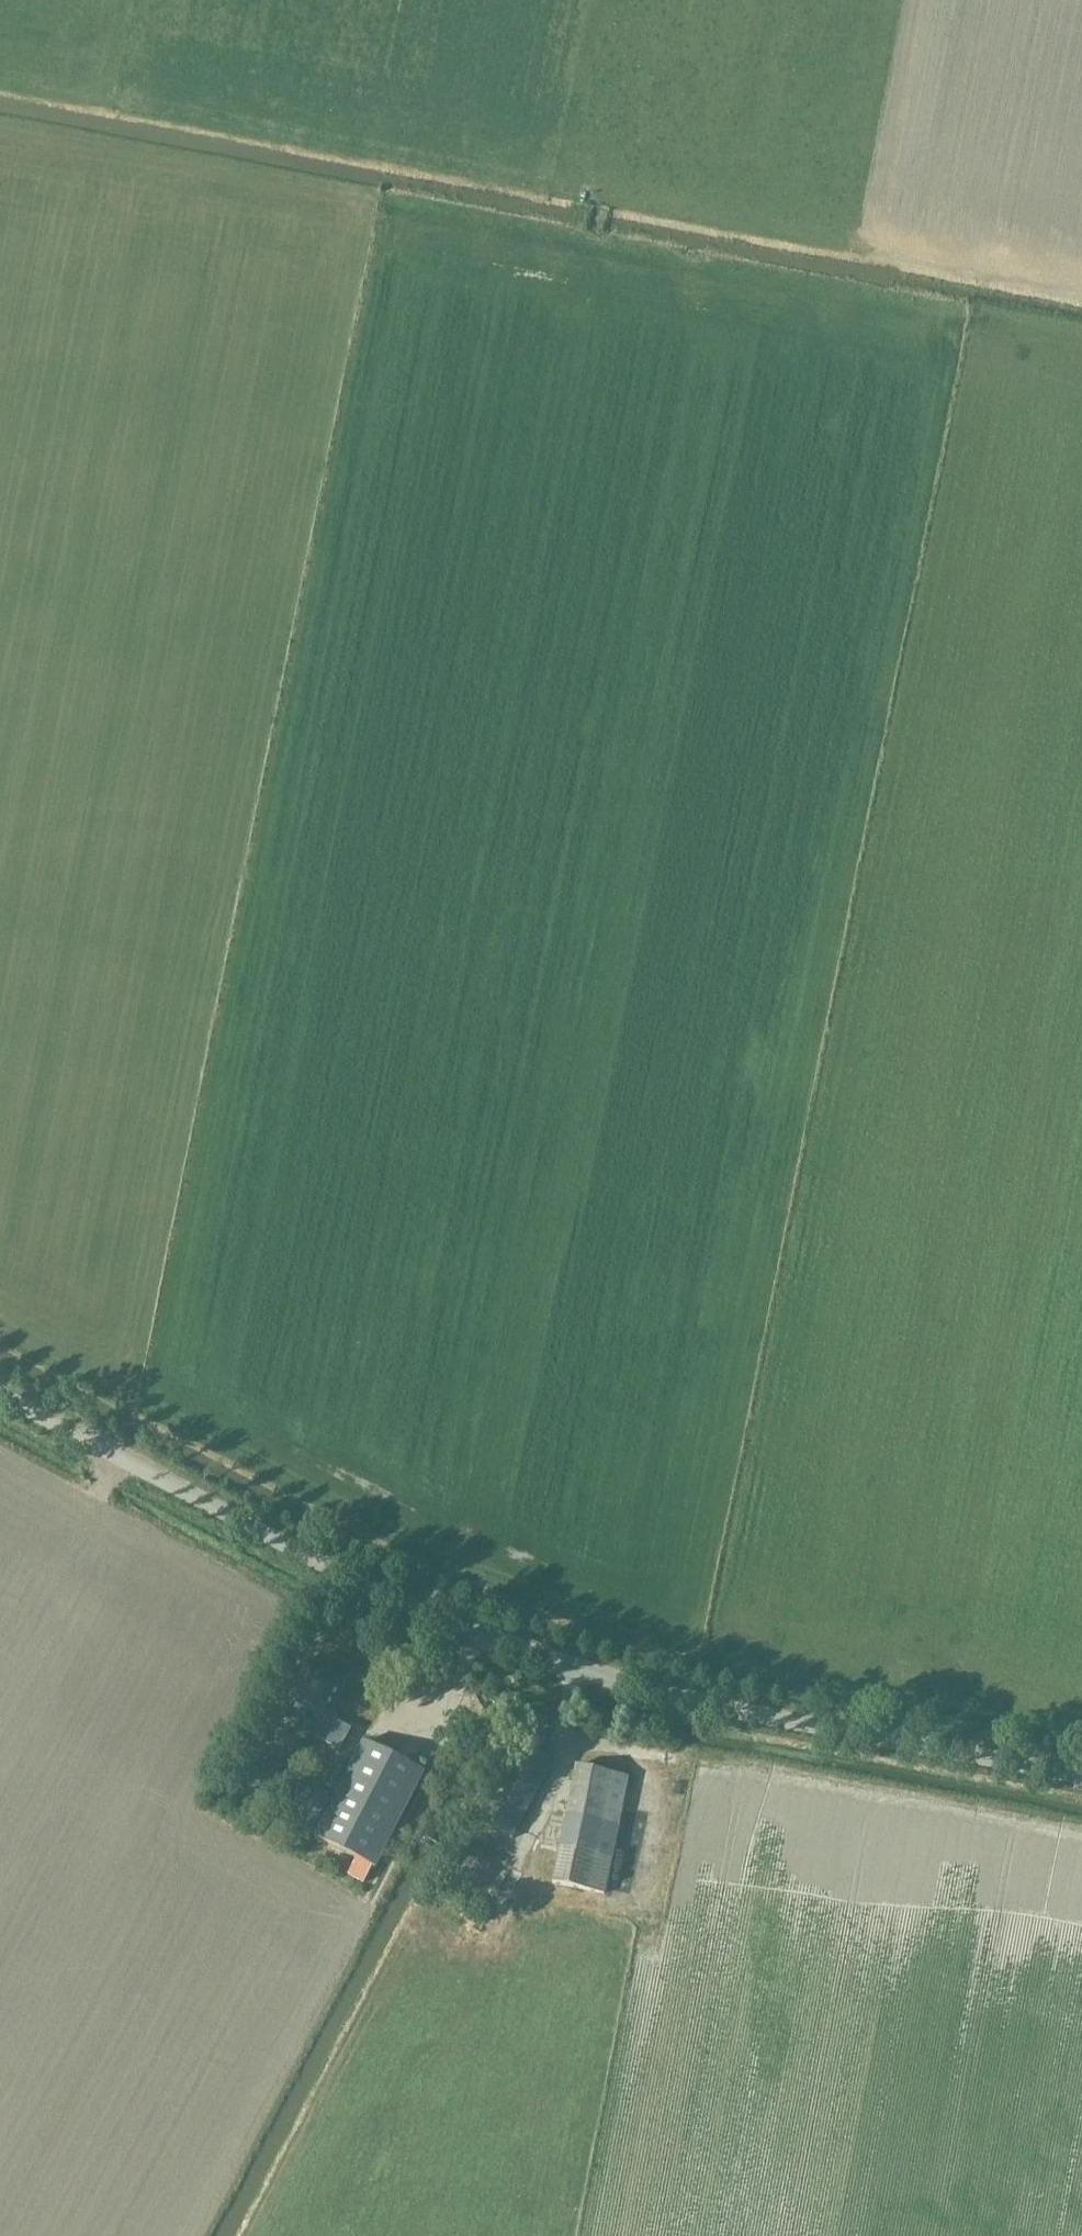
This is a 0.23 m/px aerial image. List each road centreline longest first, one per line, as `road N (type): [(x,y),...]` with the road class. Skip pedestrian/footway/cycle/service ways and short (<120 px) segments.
road 1 (unclassified): [(1081,1776),(567,1673),(454,1633),(0,1401)]

